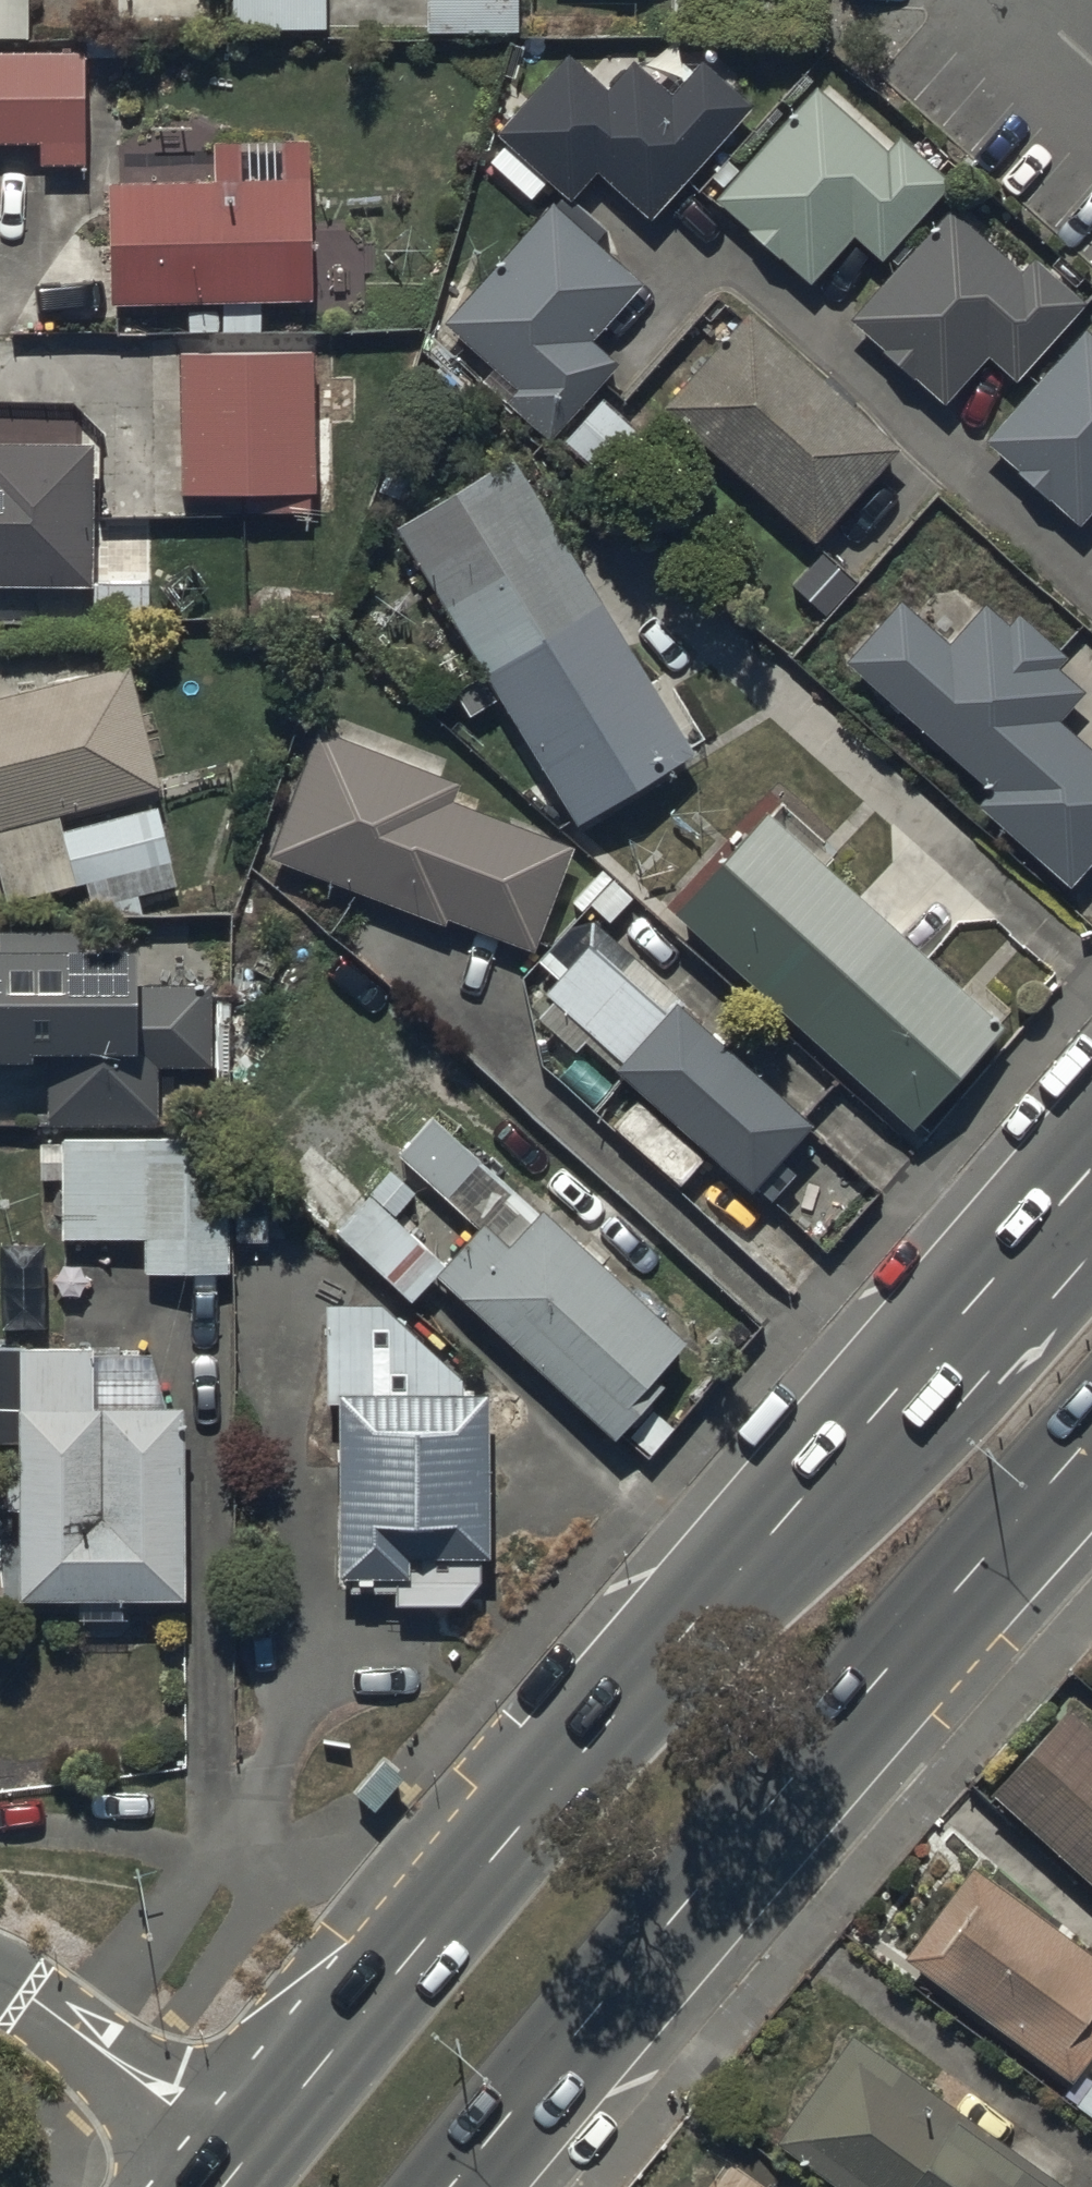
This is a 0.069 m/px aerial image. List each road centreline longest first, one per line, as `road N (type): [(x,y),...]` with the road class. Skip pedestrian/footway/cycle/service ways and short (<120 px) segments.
road 1 (primary): [(268,2132),(554,1787),(1091,1169)]
road 2 (primary): [(1091,1436),(451,2186)]
road 3 (residential): [(268,2132),(169,2102),(0,1977)]

